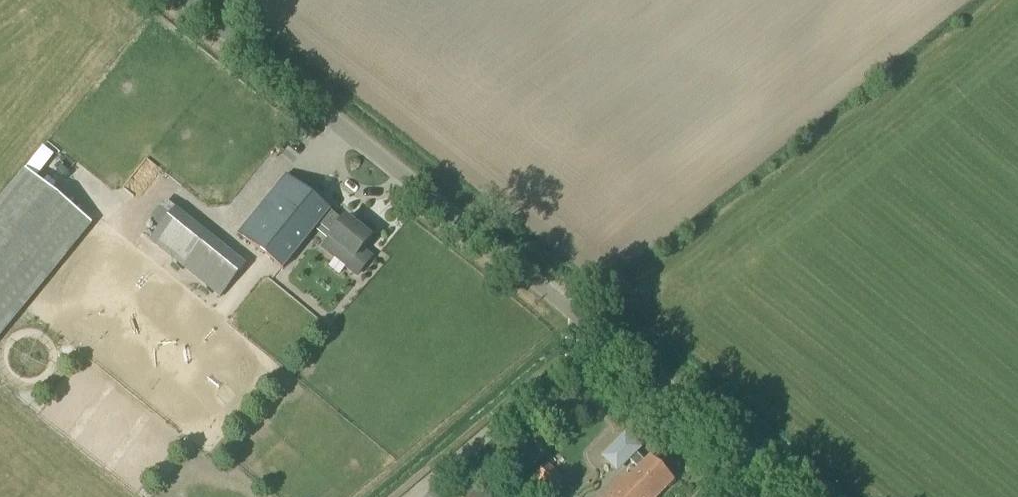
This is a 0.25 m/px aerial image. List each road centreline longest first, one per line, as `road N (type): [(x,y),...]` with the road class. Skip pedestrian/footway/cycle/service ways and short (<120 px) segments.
road 1 (unclassified): [(802,496),(183,0)]

